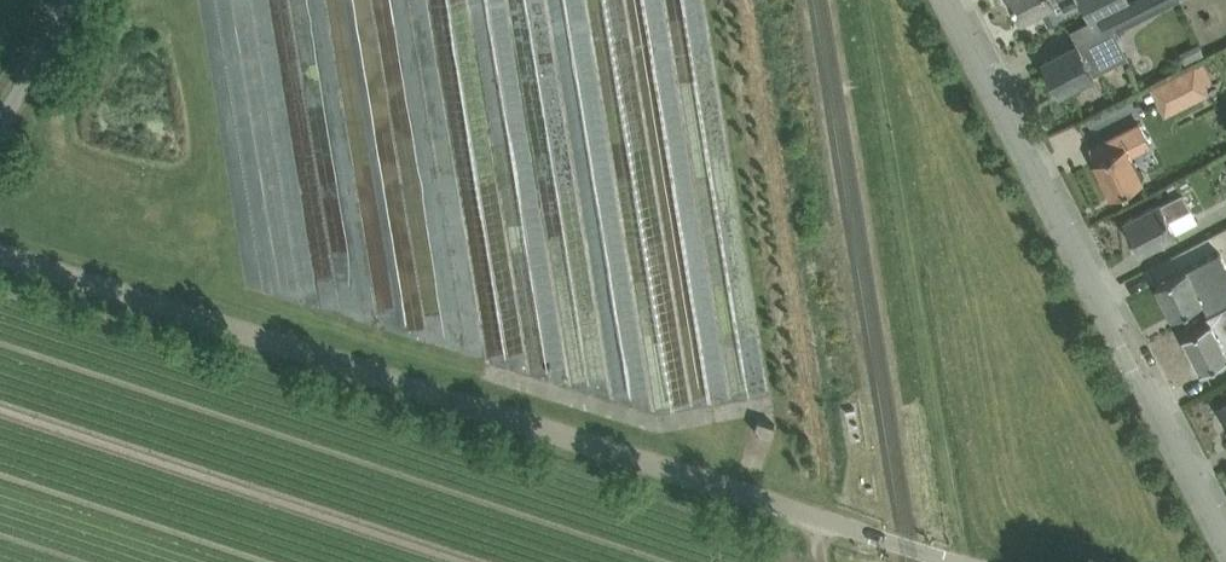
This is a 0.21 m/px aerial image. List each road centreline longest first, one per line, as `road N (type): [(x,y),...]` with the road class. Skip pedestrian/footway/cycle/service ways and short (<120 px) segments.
road 1 (unclassified): [(956,561),(0,251)]
road 2 (tertiary): [(1225,539),(951,0)]
road 3 (unclassified): [(0,124),(47,42),(60,0)]

